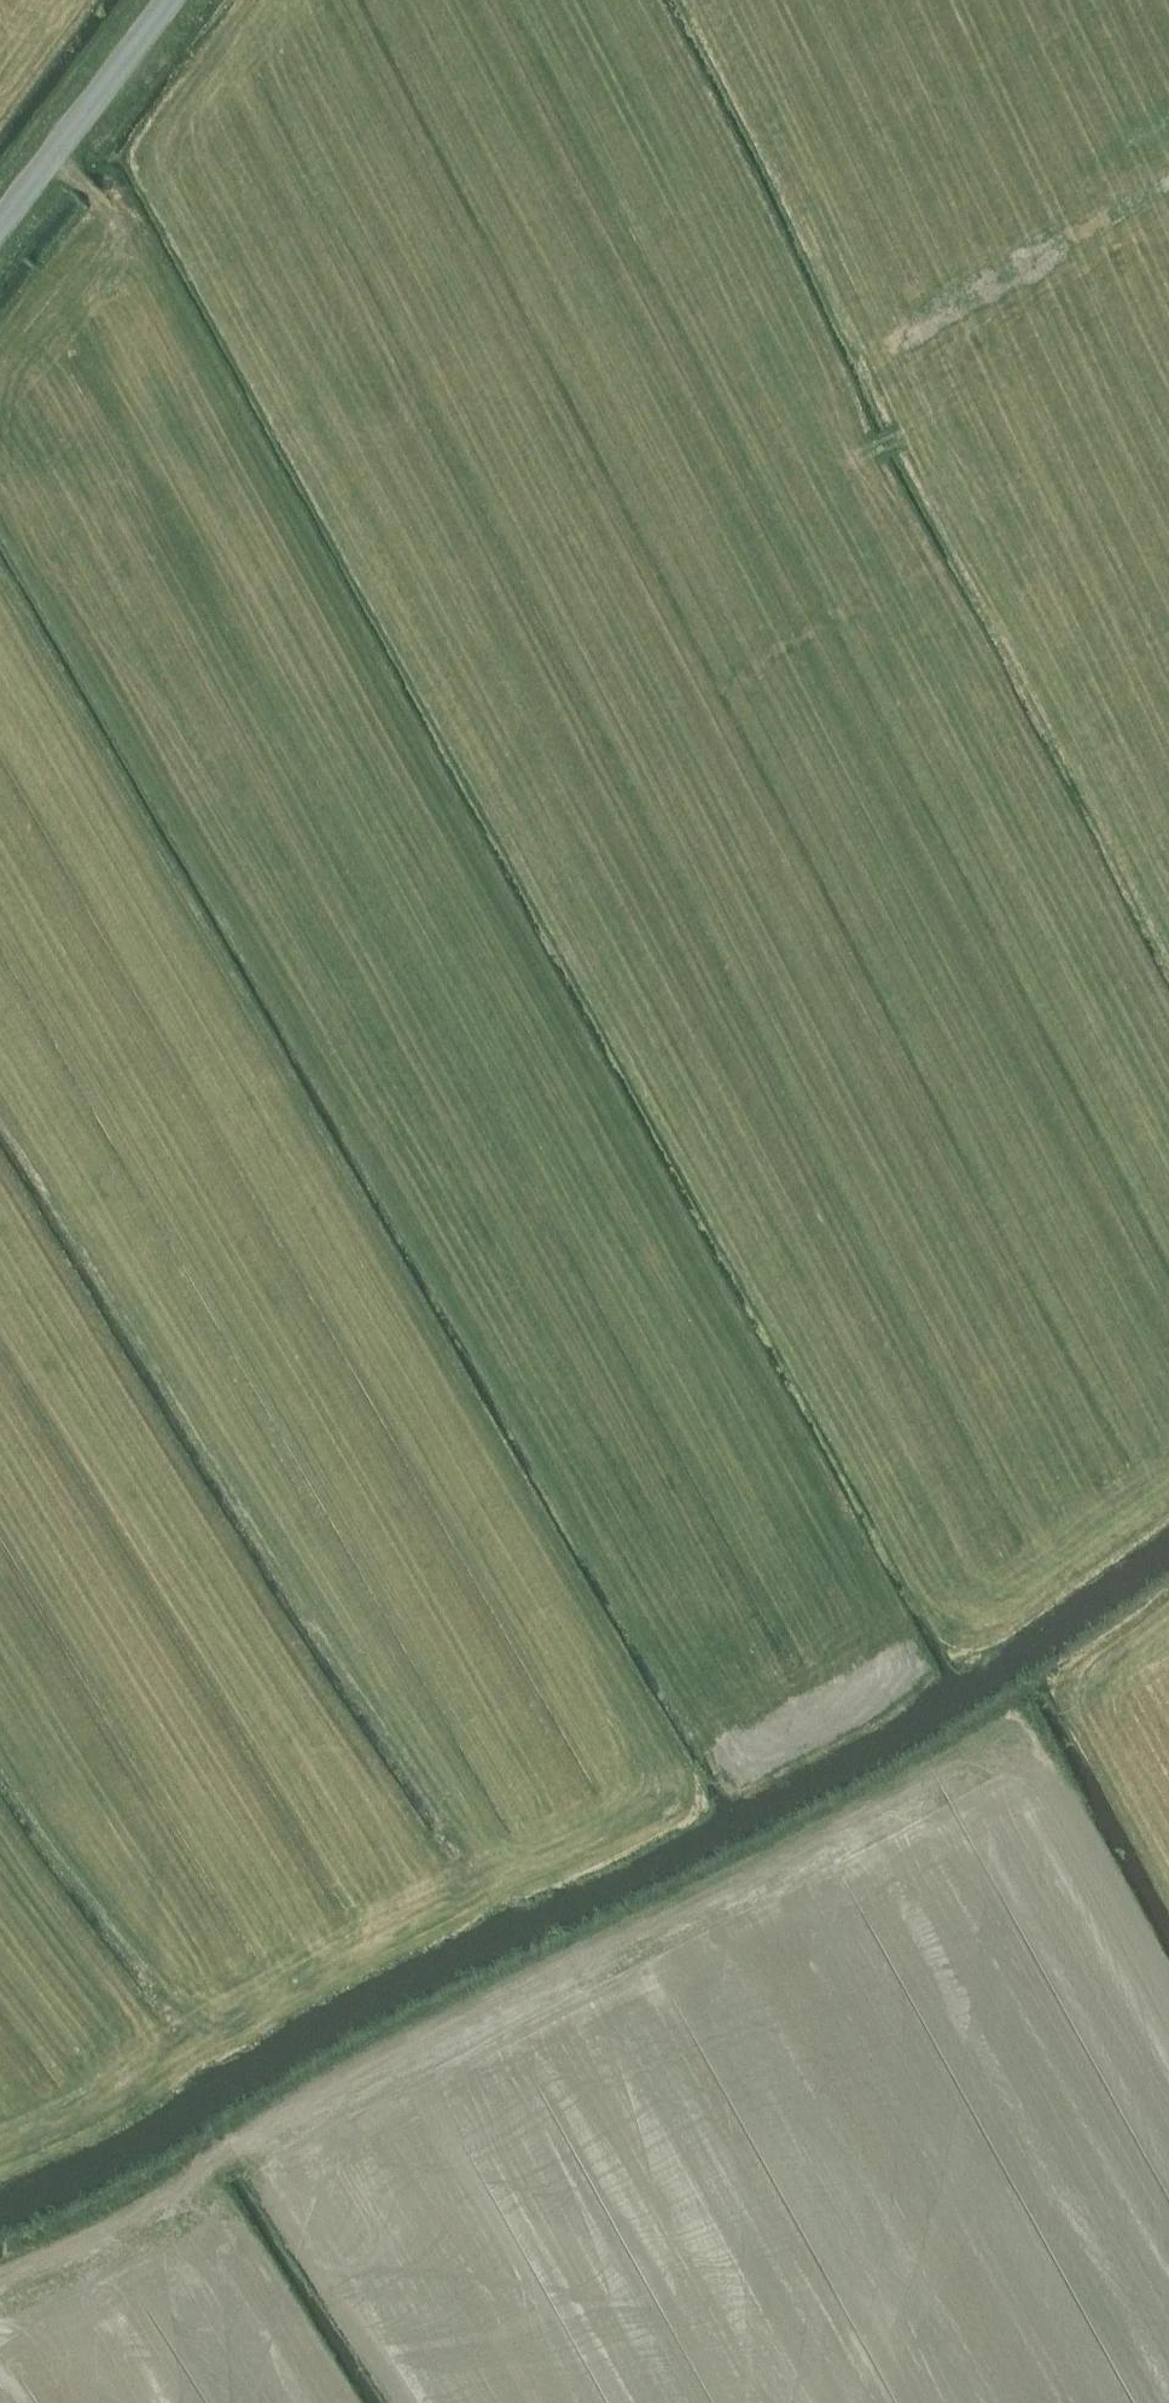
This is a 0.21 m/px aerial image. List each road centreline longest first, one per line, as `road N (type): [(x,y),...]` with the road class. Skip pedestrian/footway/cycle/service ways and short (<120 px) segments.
road 1 (track): [(0,2264),(116,2215),(333,2090),(645,1928)]
road 2 (tertiary): [(0,227),(171,0)]

